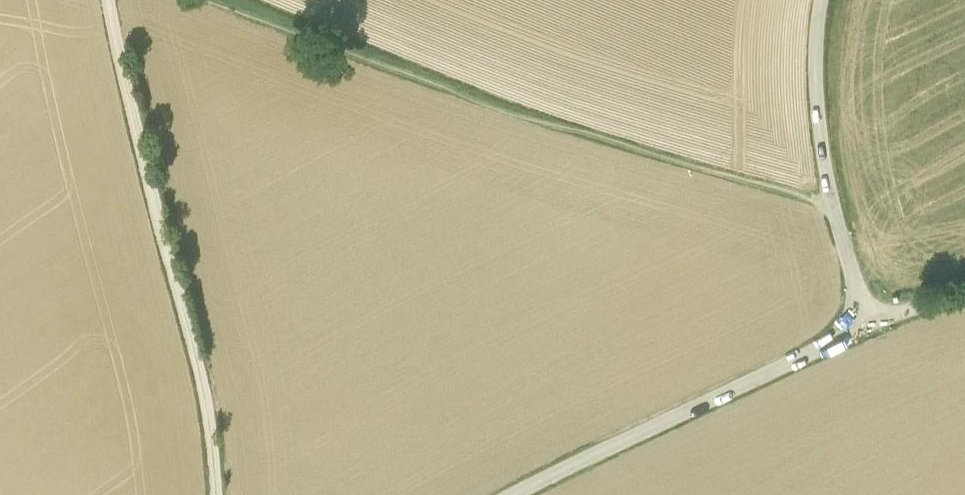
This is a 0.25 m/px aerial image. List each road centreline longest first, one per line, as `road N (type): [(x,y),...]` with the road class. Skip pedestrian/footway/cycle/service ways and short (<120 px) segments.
road 1 (track): [(832,205),(500,104),(212,0)]
road 2 (track): [(217,494),(201,379),(108,0)]
road 3 (unclassified): [(512,494),(869,326)]
road 4 (unclassified): [(869,326),(822,151),(821,0)]

